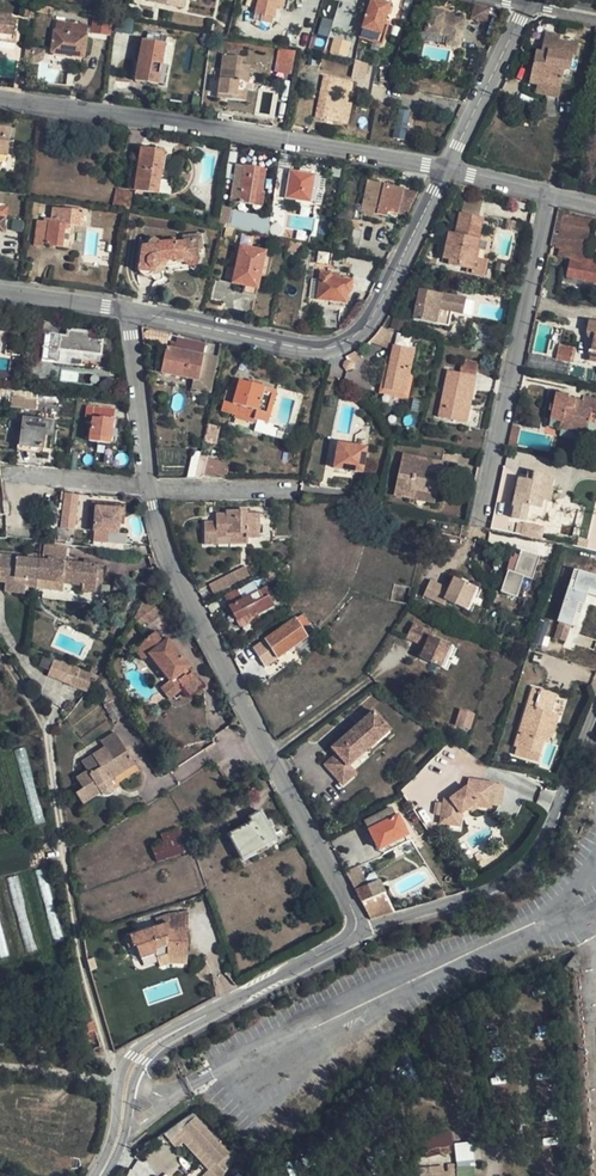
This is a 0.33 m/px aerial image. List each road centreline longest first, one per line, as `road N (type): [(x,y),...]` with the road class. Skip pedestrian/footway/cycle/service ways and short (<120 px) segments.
road 1 (unclassified): [(153,490),(168,557),(362,930)]
road 2 (residential): [(0,100),(447,170)]
road 3 (residential): [(128,314),(331,351),(358,336),(447,170)]
road 4 (residential): [(100,1175),(129,1071),(159,1041),(362,930)]
road 5 (residential): [(595,714),(543,844),(477,896),(362,930)]
road 6 (residential): [(485,510),(551,195)]
road 7 (residential): [(447,170),(527,6)]
road 8 (unclassified): [(128,314),(153,490)]
road 9 (residential): [(4,474),(153,490)]
road 10 (residential): [(153,490),(294,490)]
road 11 (residential): [(128,314),(0,295)]

